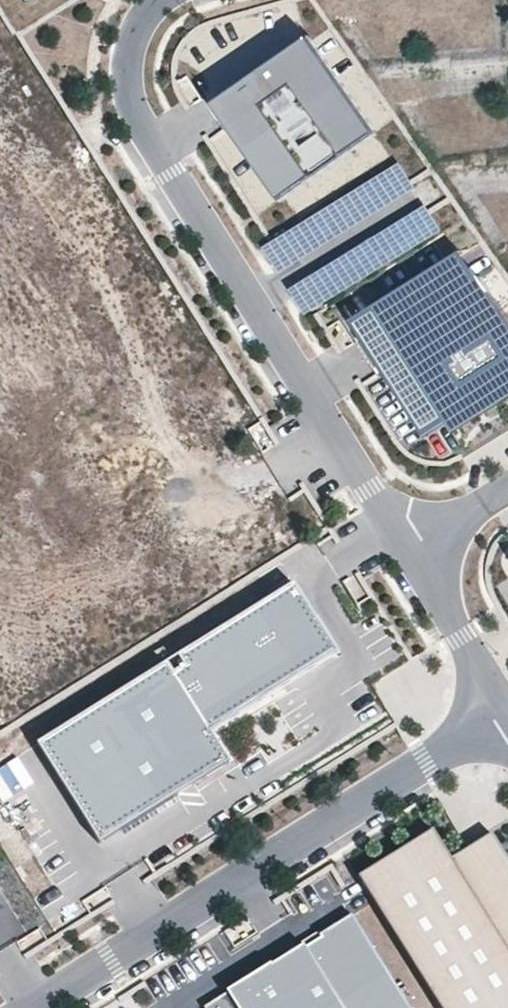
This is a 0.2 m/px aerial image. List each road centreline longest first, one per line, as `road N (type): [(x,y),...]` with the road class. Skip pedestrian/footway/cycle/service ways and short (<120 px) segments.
road 1 (residential): [(409,550),(136,117),(129,52),(141,21),(163,0)]
road 2 (residential): [(41,1007),(507,712)]
road 3 (residential): [(507,712),(409,550)]

